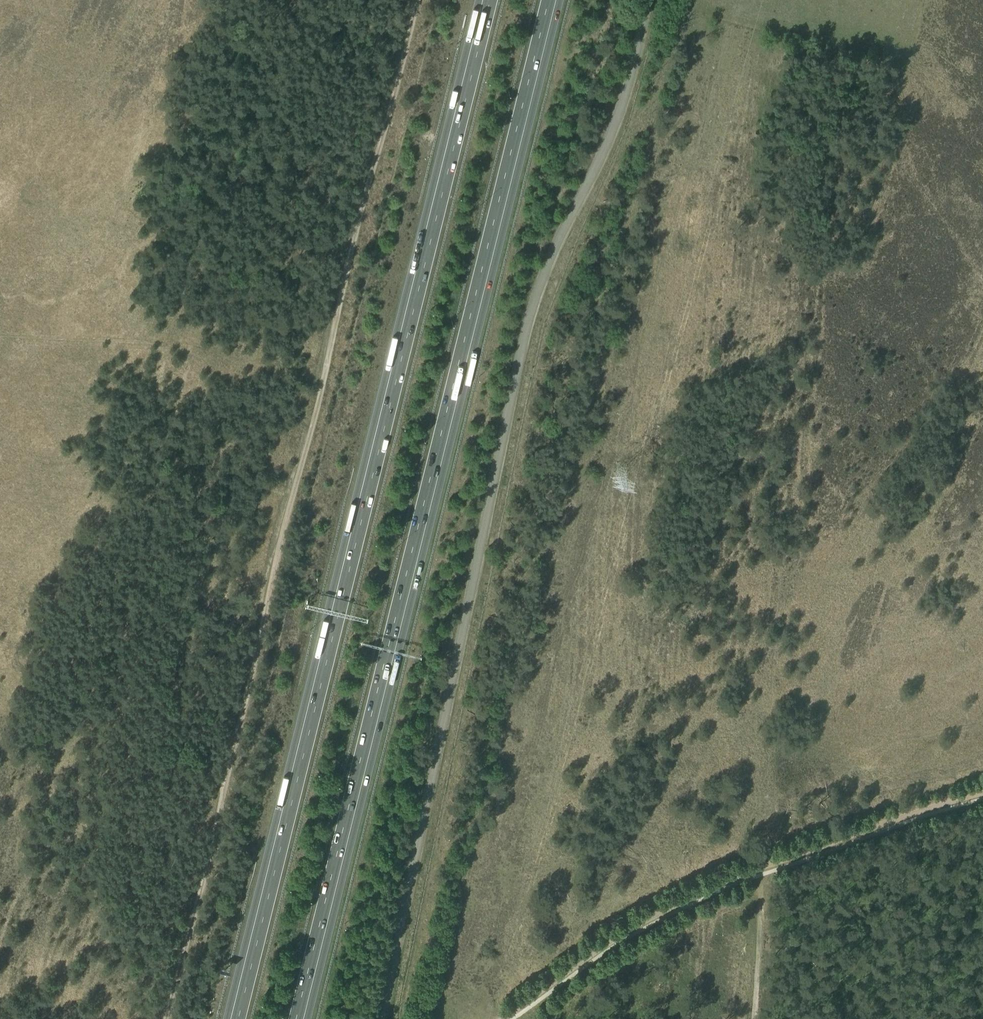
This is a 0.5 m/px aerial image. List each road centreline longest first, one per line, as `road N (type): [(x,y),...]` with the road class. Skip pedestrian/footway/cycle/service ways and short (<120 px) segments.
road 1 (unclassified): [(381,1018),(529,318),(621,107),(647,0)]
road 2 (motorway): [(296,1018),(551,0)]
road 3 (motorway): [(488,0),(237,1018)]
road 4 (track): [(499,1018),(717,883),(855,831),(982,797)]
road 5 (track): [(756,871),(750,1018)]

